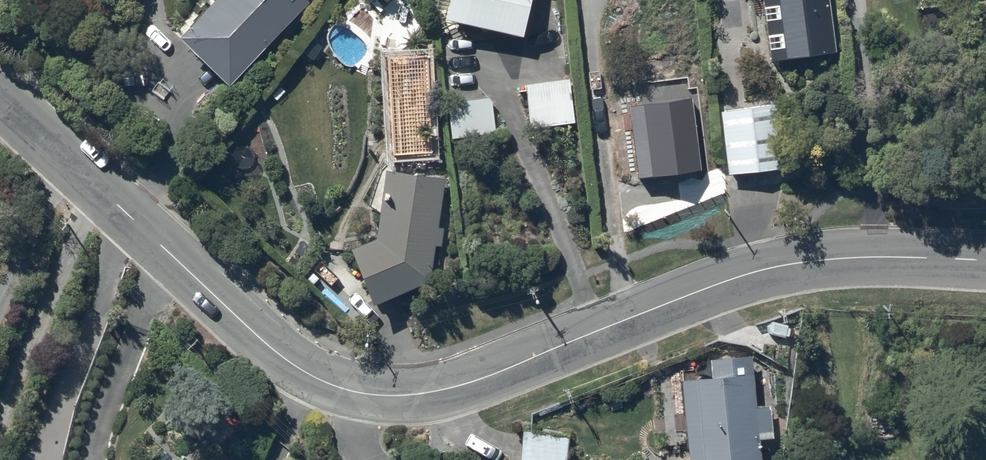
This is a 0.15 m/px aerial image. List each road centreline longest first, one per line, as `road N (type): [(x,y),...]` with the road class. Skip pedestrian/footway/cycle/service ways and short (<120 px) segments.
road 1 (residential): [(0,97),(263,340),(297,367),(363,394),(459,387),(681,297),(810,261),(985,261)]

